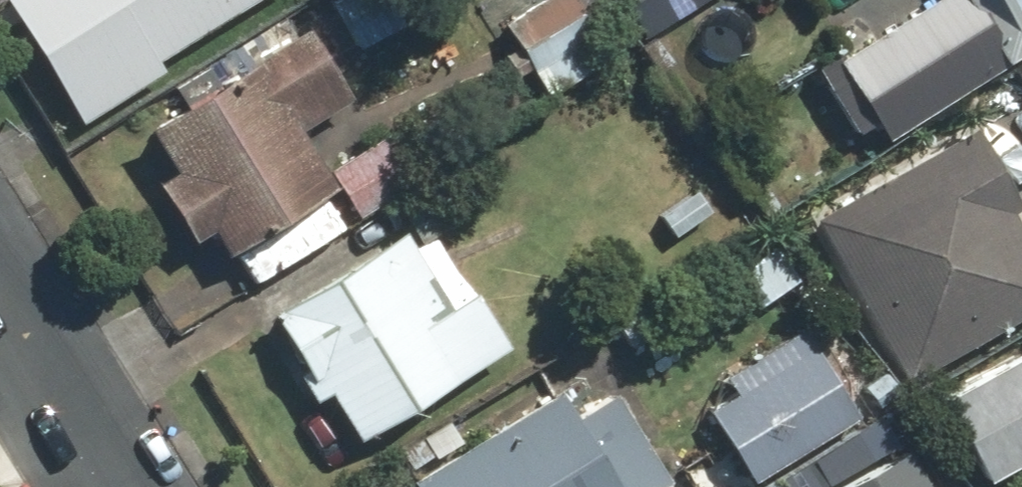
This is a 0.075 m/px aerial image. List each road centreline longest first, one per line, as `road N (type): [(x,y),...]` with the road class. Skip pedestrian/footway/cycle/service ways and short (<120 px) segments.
road 1 (residential): [(115,486),(0,300)]

